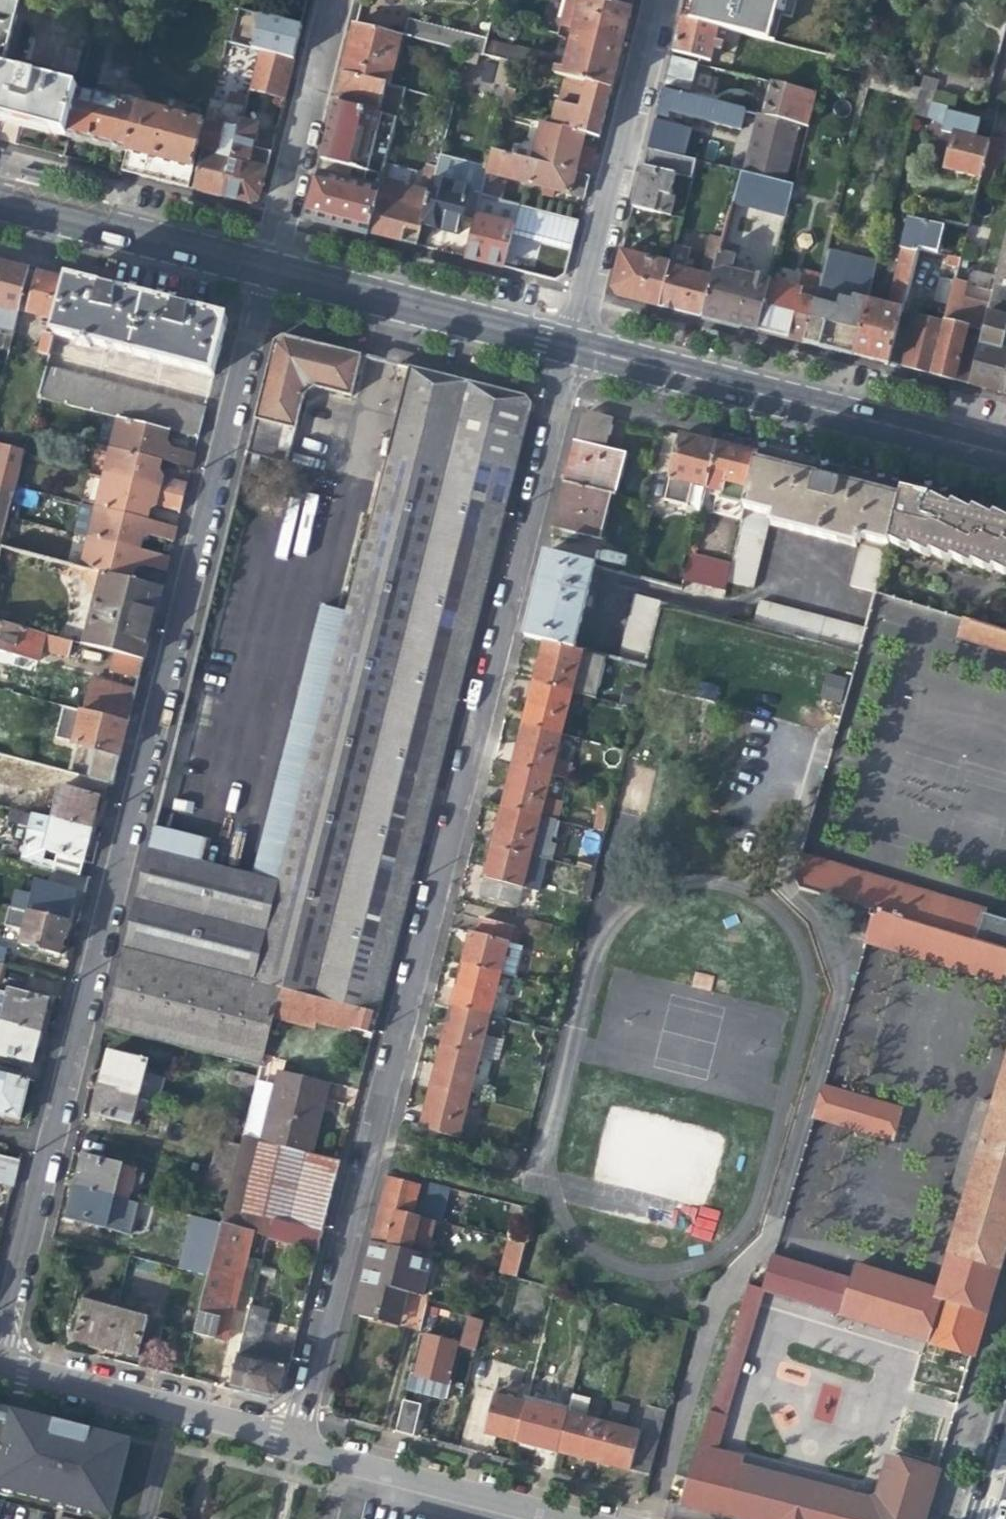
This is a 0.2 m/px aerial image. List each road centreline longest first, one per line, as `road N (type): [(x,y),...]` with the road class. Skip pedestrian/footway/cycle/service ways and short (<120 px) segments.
road 1 (residential): [(571,344),(294,1444)]
road 2 (residential): [(0,1333),(264,266)]
road 3 (residential): [(571,344),(1005,455)]
road 4 (residential): [(571,344),(658,0)]
road 5 (residential): [(264,266),(571,344)]
road 6 (residential): [(0,1371),(294,1444)]
road 7 (residential): [(294,1444),(586,1518)]
road 8 (residential): [(264,266),(329,0)]
road 9 (residential): [(0,199),(264,266)]

